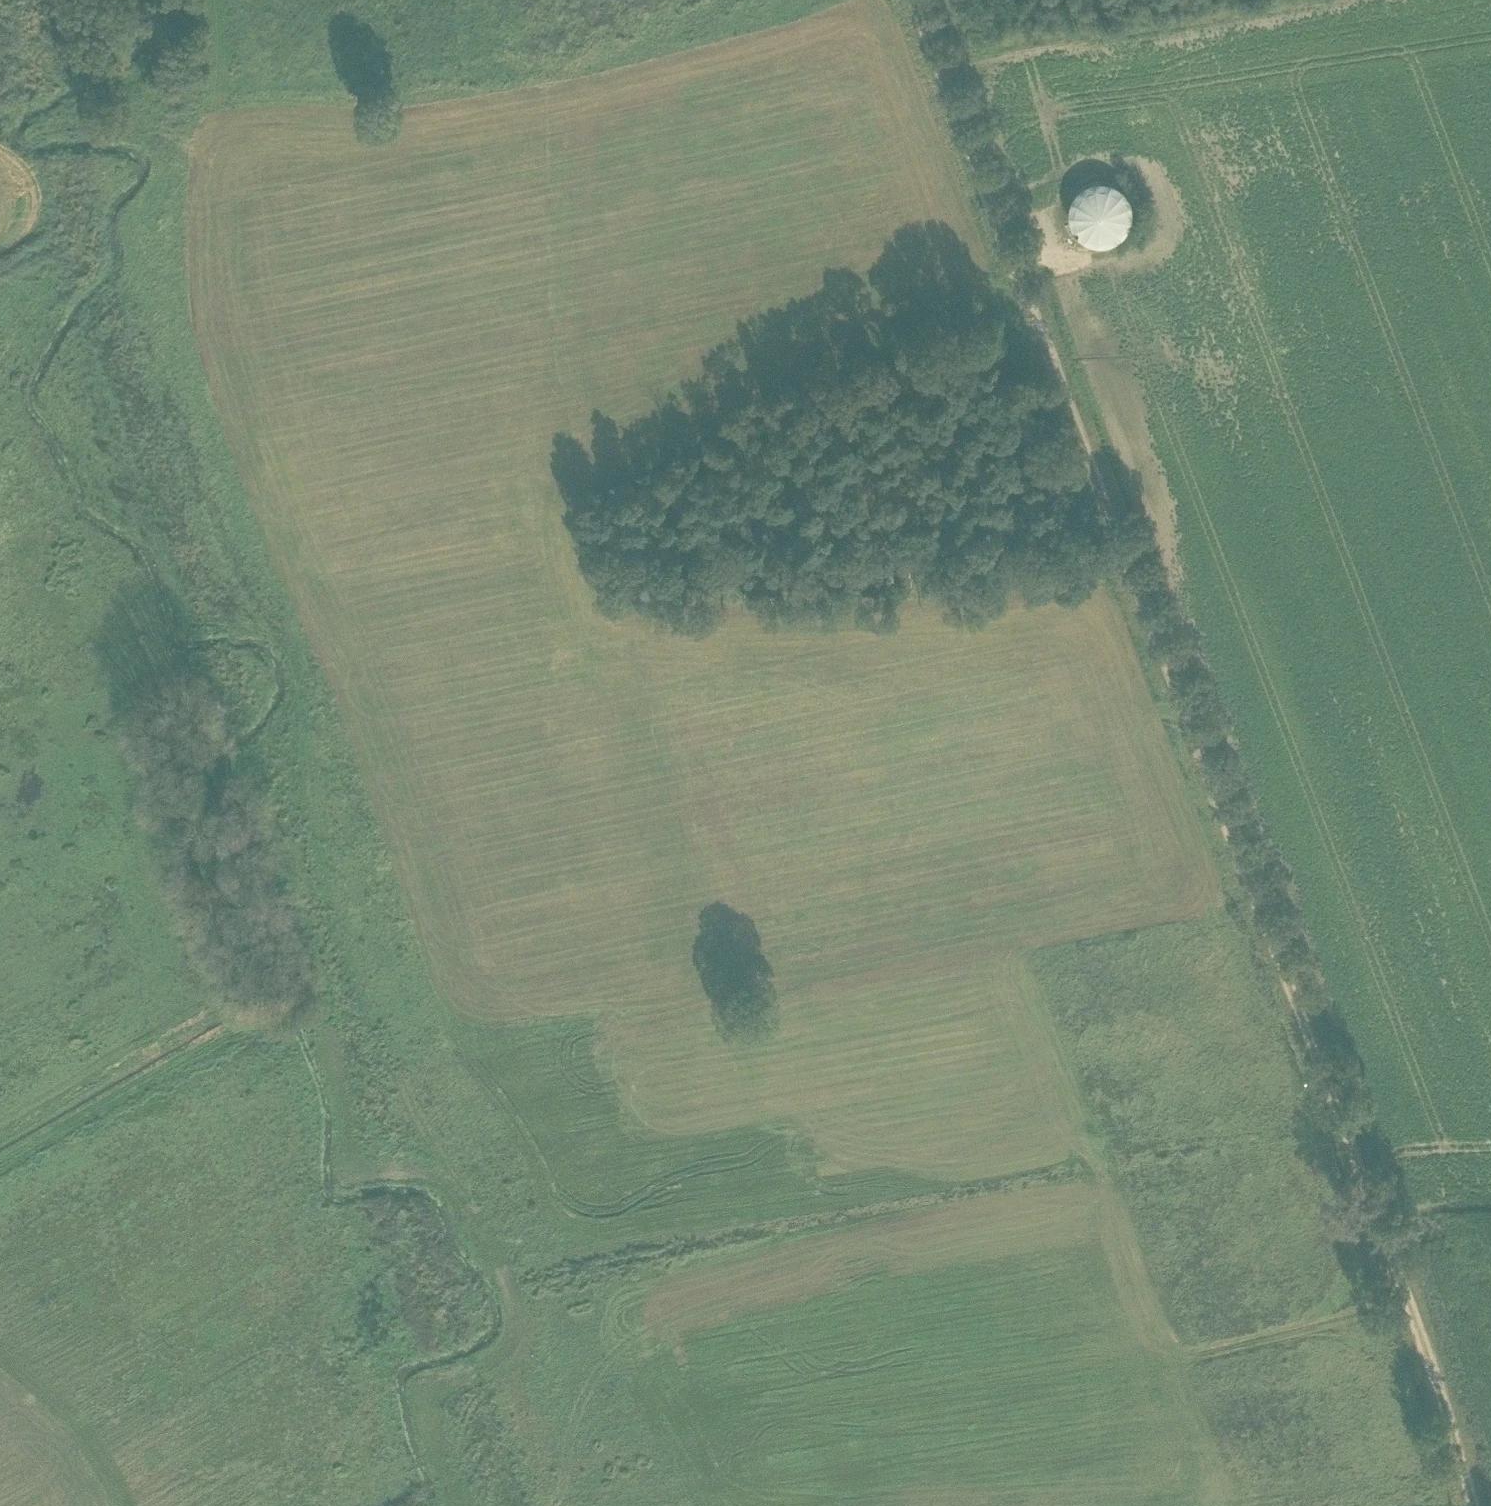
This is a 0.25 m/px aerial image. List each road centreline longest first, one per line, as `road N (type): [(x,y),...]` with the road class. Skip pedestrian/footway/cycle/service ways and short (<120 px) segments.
road 1 (track): [(1474,1505),(1272,934),(912,0)]

